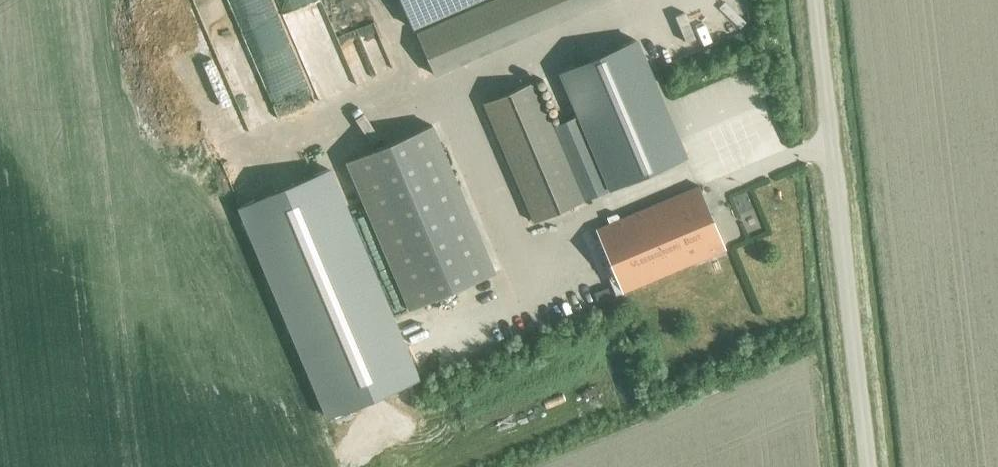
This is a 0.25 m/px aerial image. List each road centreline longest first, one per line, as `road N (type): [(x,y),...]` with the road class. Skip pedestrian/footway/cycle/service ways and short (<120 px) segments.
road 1 (unclassified): [(866,466),(809,0)]

